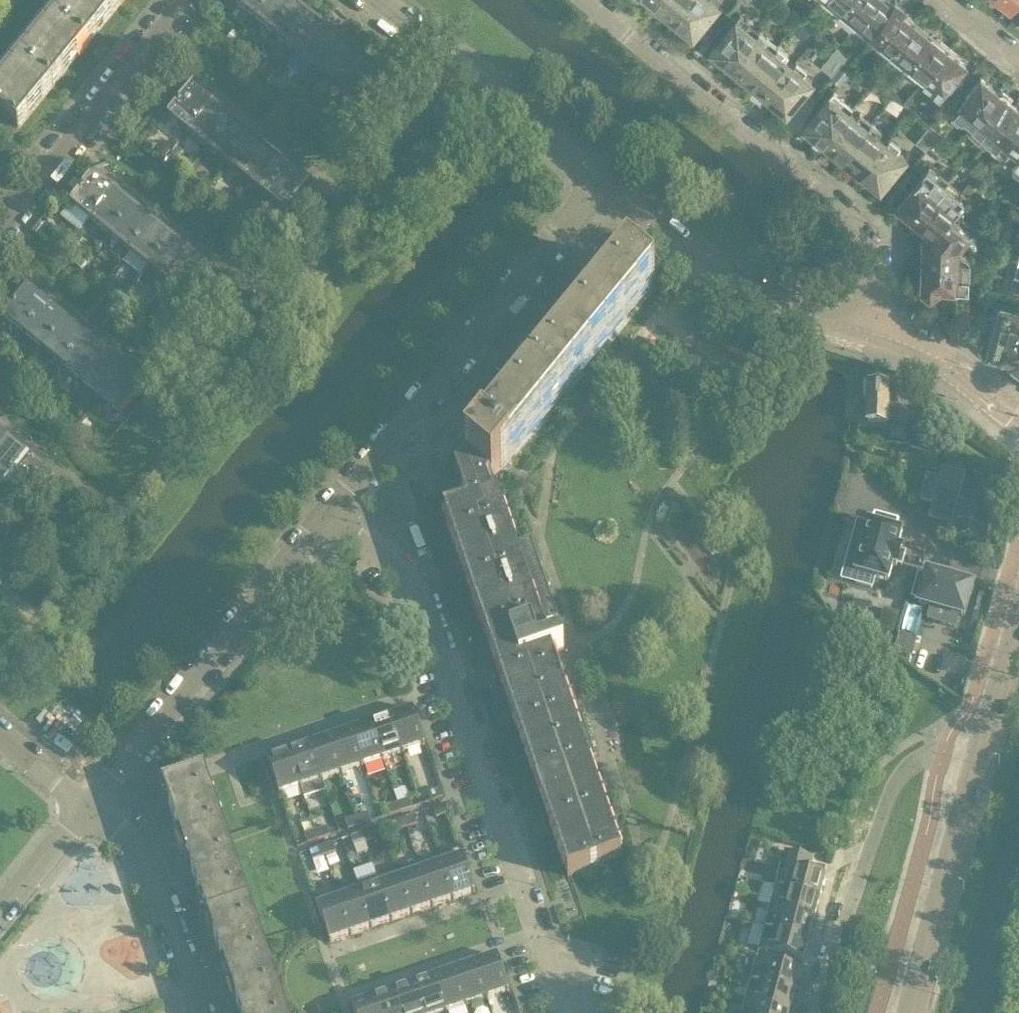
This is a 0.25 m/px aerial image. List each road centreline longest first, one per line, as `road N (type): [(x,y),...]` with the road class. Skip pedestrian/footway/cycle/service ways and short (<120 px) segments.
road 1 (residential): [(562,1012),(428,610),(403,573),(327,509)]
road 2 (residential): [(881,335),(867,243),(844,213),(583,0)]
road 3 (residential): [(327,509),(600,182)]
road 4 (residential): [(85,805),(327,509)]
road 5 (residential): [(600,182),(746,288),(881,335)]
road 6 (residential): [(0,232),(193,0)]
road 7 (residential): [(943,752),(908,766),(888,793),(823,1012)]
road 8 (residential): [(379,0),(600,182)]
road 9 (tertiary): [(912,1012),(982,756)]
road 10 (residential): [(194,1012),(147,878),(85,805)]
road 11 (residential): [(881,335),(921,346),(1018,426)]
road 12 (tertiary): [(982,756),(1018,628)]
road 13 (residential): [(0,907),(85,805)]

